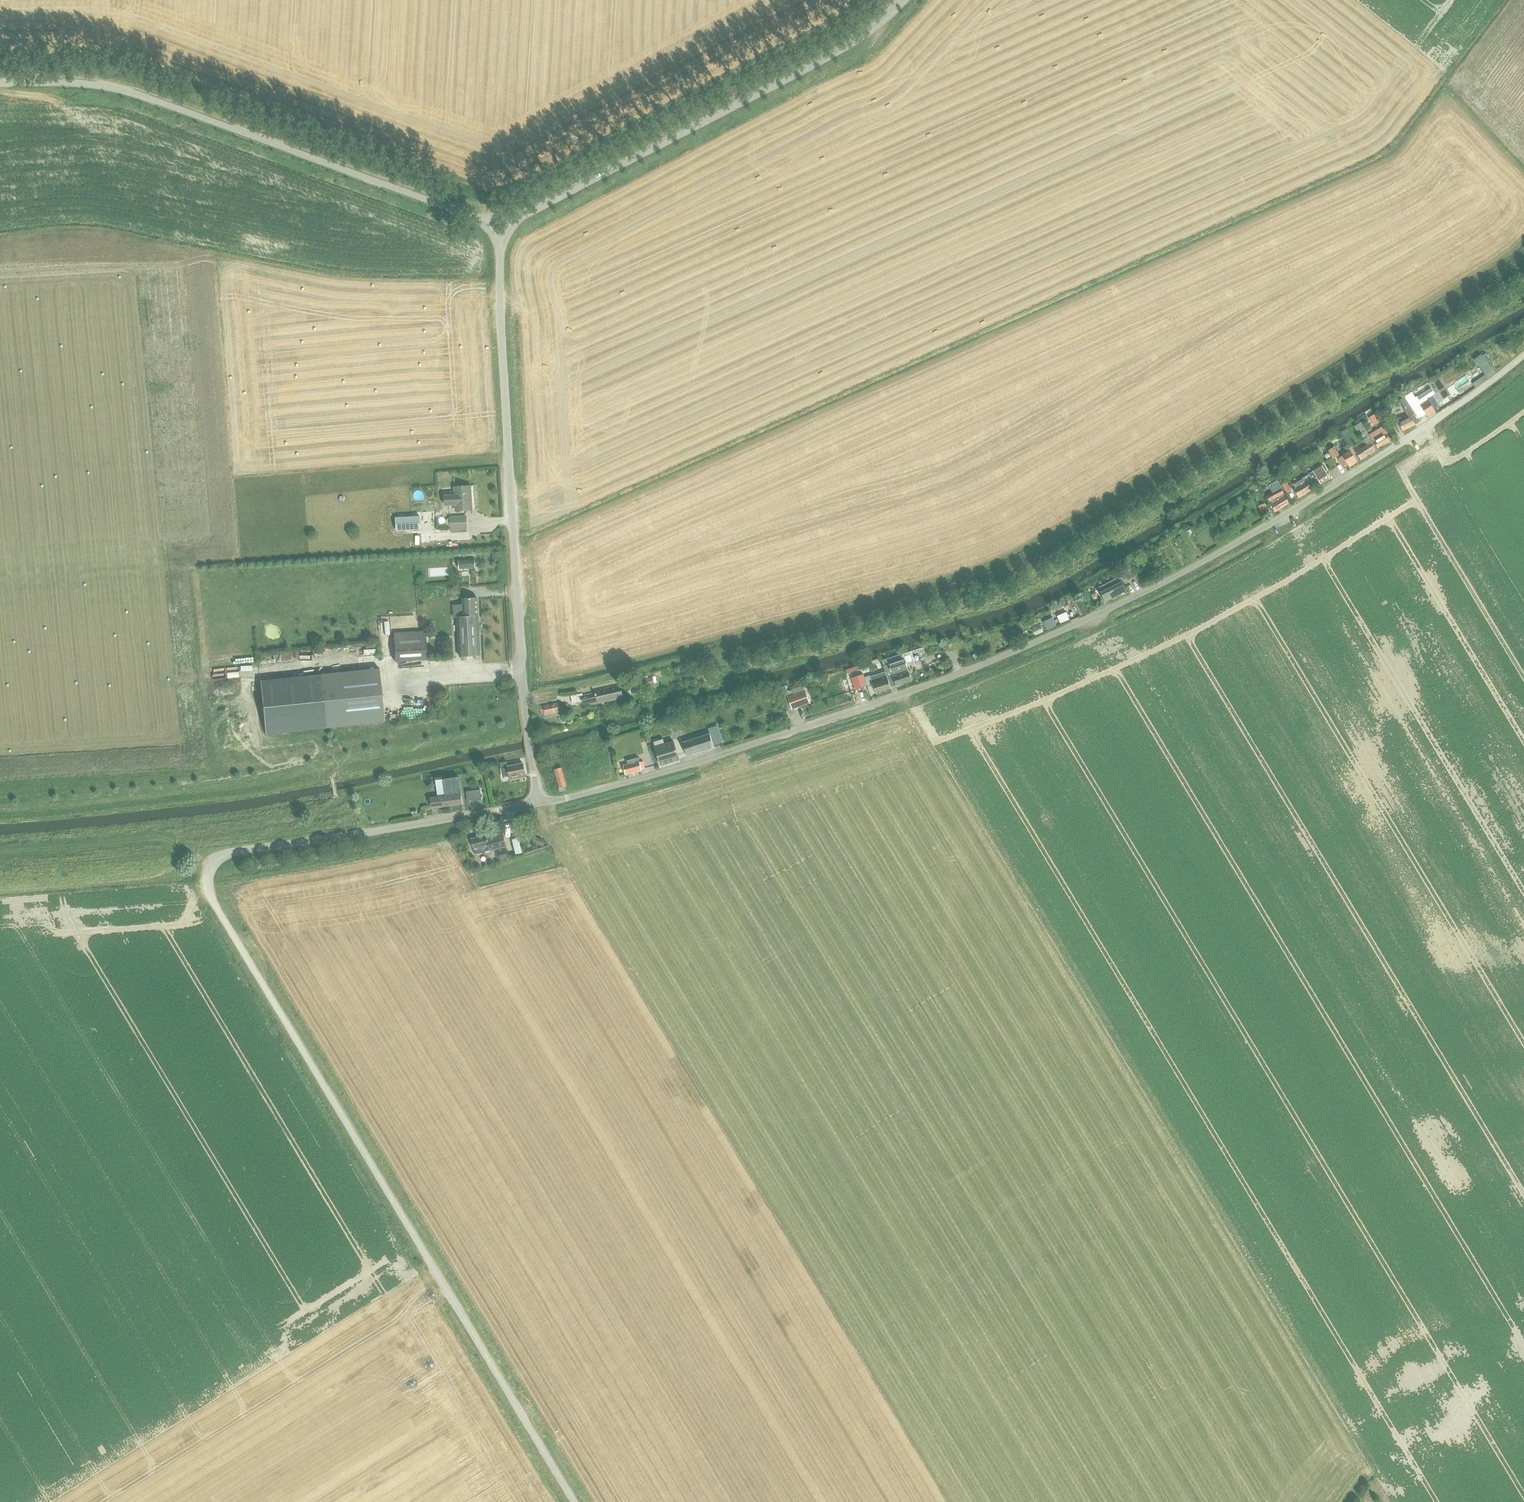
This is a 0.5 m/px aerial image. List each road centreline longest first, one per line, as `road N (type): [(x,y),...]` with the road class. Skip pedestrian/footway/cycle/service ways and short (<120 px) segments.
road 1 (unclassified): [(538,803),(768,741),(969,672),(1123,604),(1304,507),(1523,357)]
road 2 (unclassified): [(573,1501),(207,880),(212,863),(235,852),(538,803)]
road 3 (unclassified): [(538,803),(509,472),(500,227)]
road 4 (unclassified): [(0,83),(75,83),(138,96),(500,227)]
road 5 (unclassified): [(500,227),(846,54),(904,0)]

